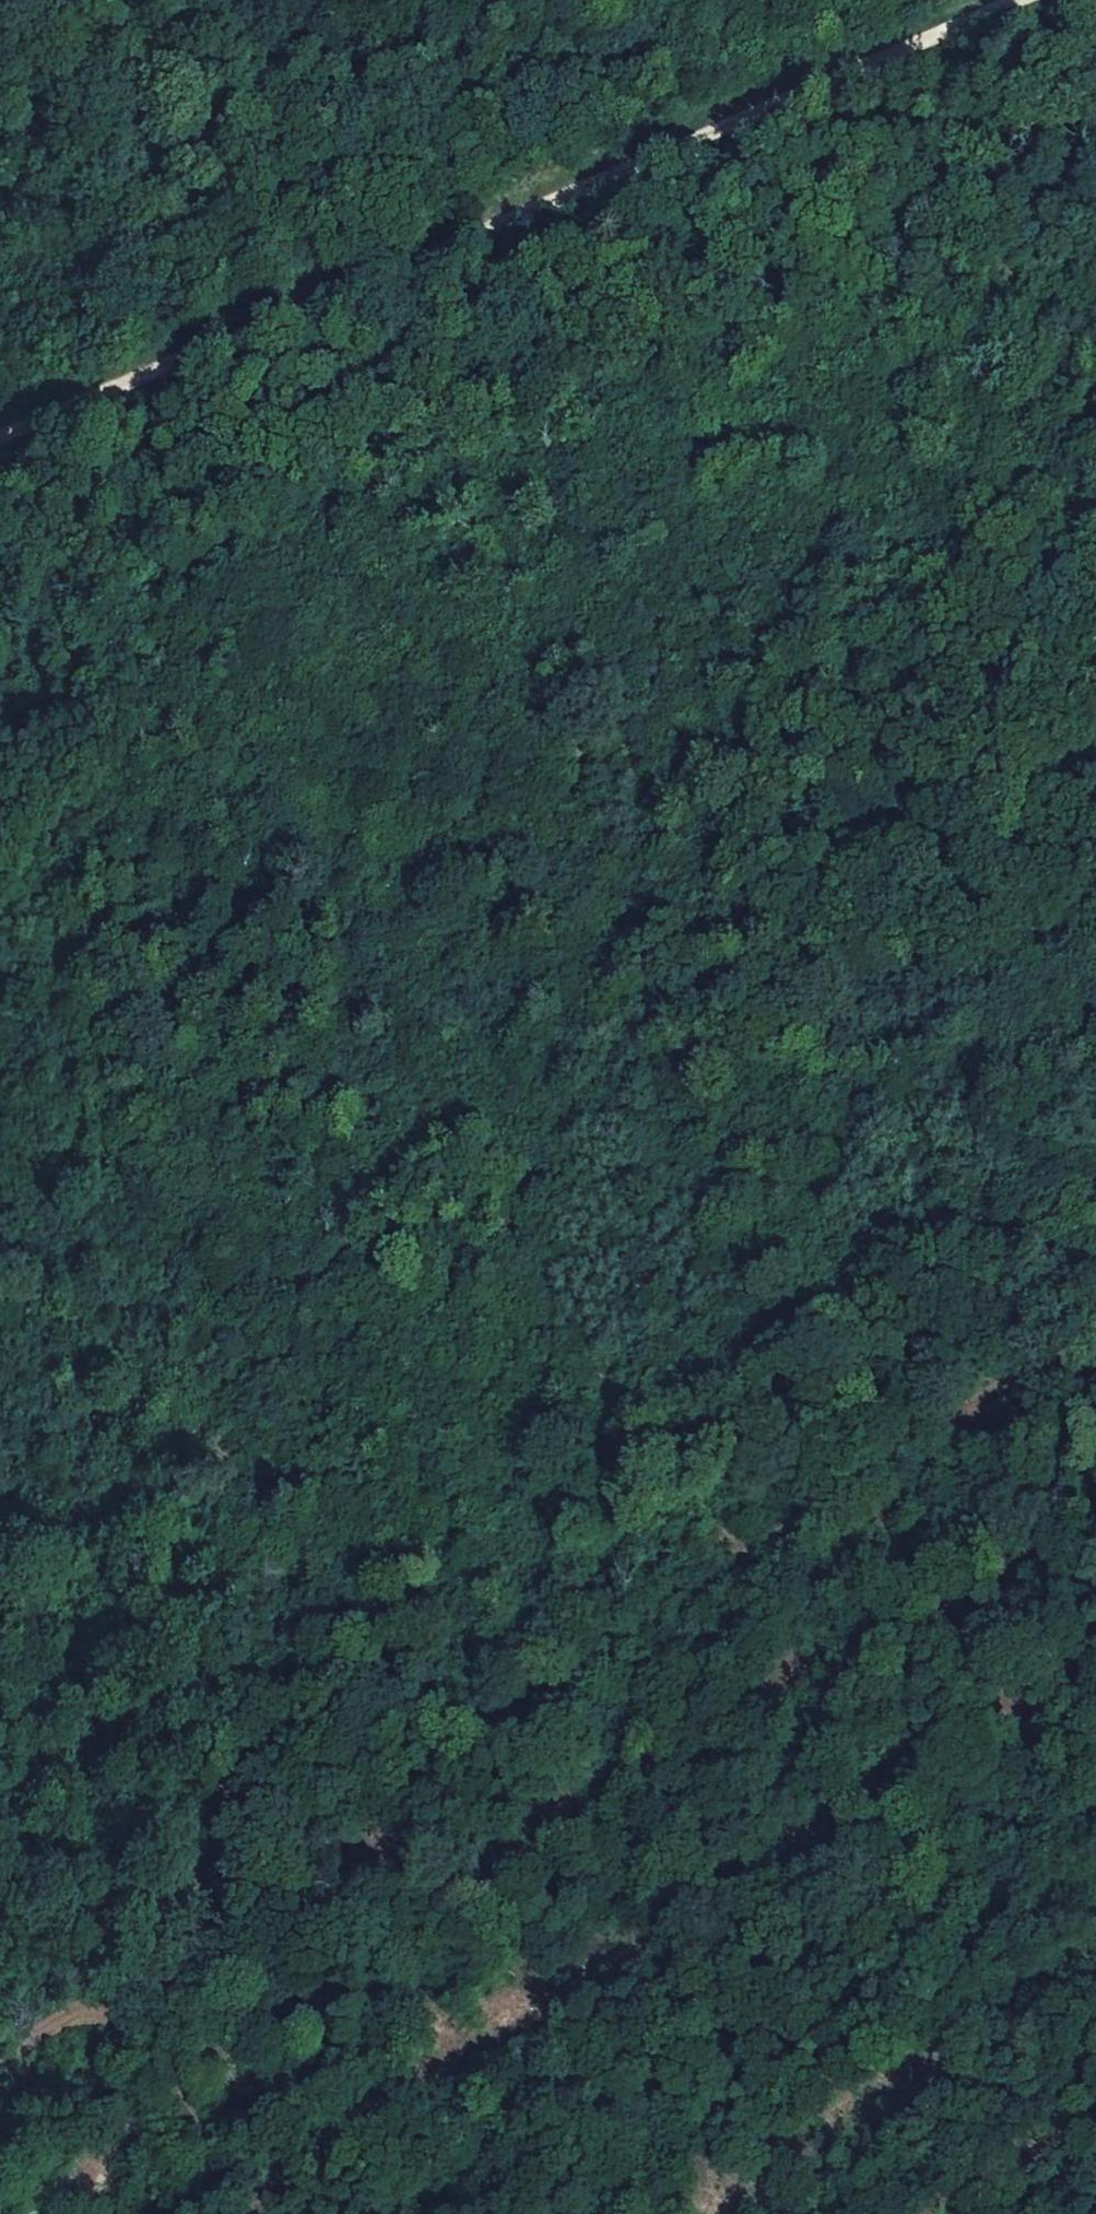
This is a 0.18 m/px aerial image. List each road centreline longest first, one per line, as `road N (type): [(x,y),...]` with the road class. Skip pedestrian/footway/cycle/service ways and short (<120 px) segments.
road 1 (track): [(859,82),(0,442)]
road 2 (track): [(1044,0),(859,82)]

